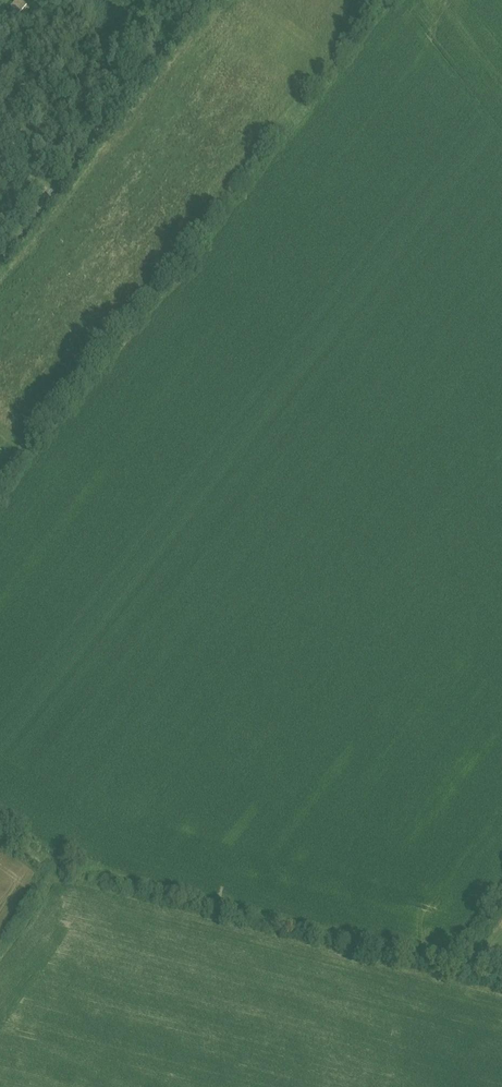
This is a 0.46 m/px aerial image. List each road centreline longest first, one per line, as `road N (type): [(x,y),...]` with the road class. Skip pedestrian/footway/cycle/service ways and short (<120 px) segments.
road 1 (track): [(88,860),(501,968)]
road 2 (unclassified): [(235,0),(0,288)]

